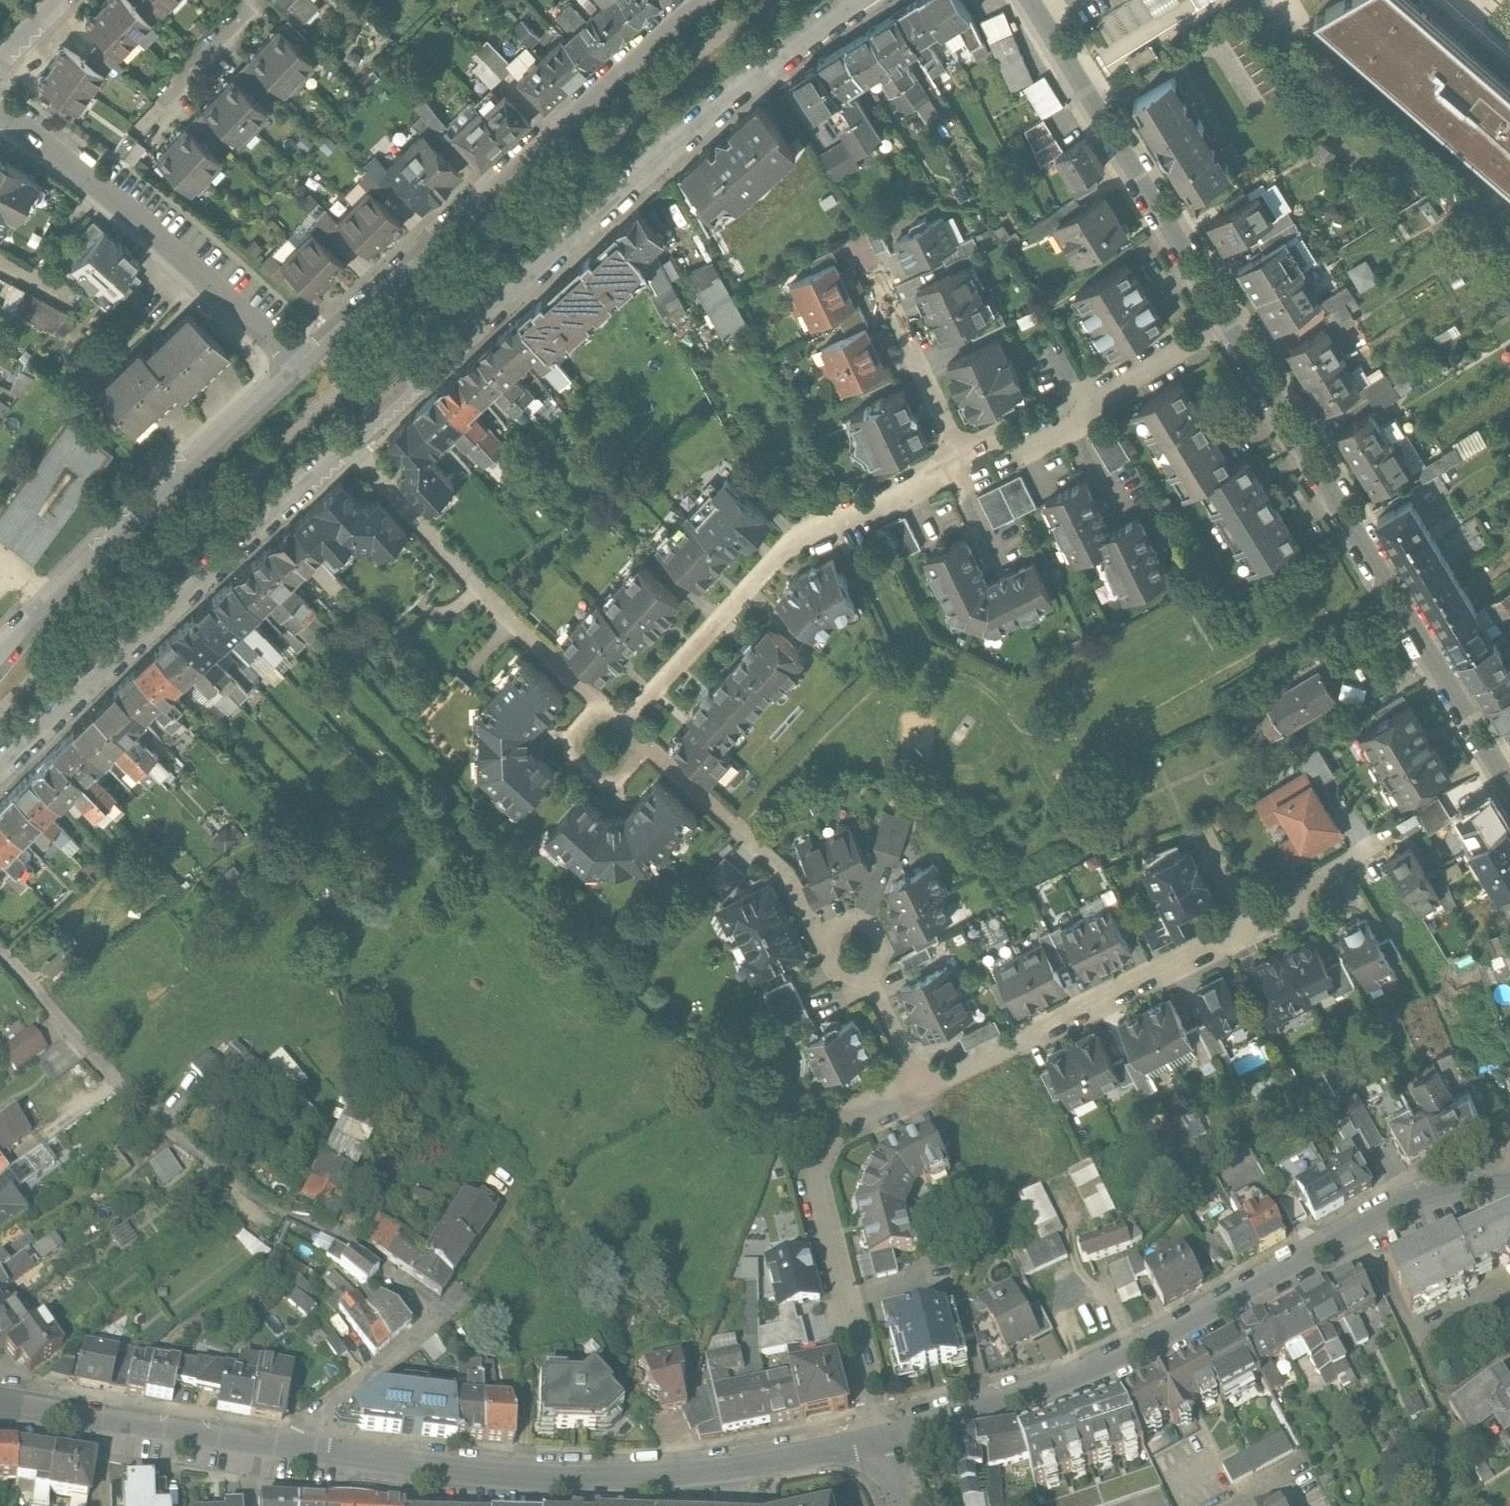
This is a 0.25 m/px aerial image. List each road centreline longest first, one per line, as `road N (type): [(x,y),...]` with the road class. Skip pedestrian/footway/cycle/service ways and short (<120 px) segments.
road 1 (residential): [(0,945),(134,1100),(207,1167),(359,1248),(437,1309),(437,1320),(282,1450)]
road 2 (unclassified): [(354,452),(757,76),(863,0)]
road 3 (residential): [(893,1431),(1097,1374),(1408,1199),(1509,1183)]
road 4 (residential): [(282,1450),(530,1479),(650,1478),(880,1434)]
road 5 (residential): [(1509,792),(1227,327)]
road 6 (unclassified): [(701,0),(304,361)]
road 7 (unclassified): [(0,772),(354,452)]
road 8 (residential): [(959,466),(801,534),(626,722)]
road 9 (unclassified): [(304,361),(0,661)]
road 10 (residential): [(880,1434),(819,1180),(848,1120),(926,1087)]
road 11 (residential): [(0,112),(304,361)]
road 12 (residential): [(1227,327),(1028,0)]
road 13 (residential): [(926,1087),(961,1078),(1254,932)]
road 14 (residential): [(354,452),(600,700)]
road 15 (residential): [(648,744),(794,880),(821,939)]
road 16 (residential): [(21,1404),(248,1444)]
road 17 (residential): [(959,466),(873,287)]
road 18 (residential): [(1227,327),(1101,402),(1073,430)]
road 19 (residential): [(274,0),(281,7),(164,129)]
road 20 (residential): [(1254,932),(1291,914),(1304,889),(1388,841)]
road 21 (residential): [(600,700),(573,738),(578,759),(609,782),(648,744)]
road 22 (residential): [(869,974),(926,1087)]
road 23 (residential): [(1073,430),(1029,450),(1000,444),(959,466)]

